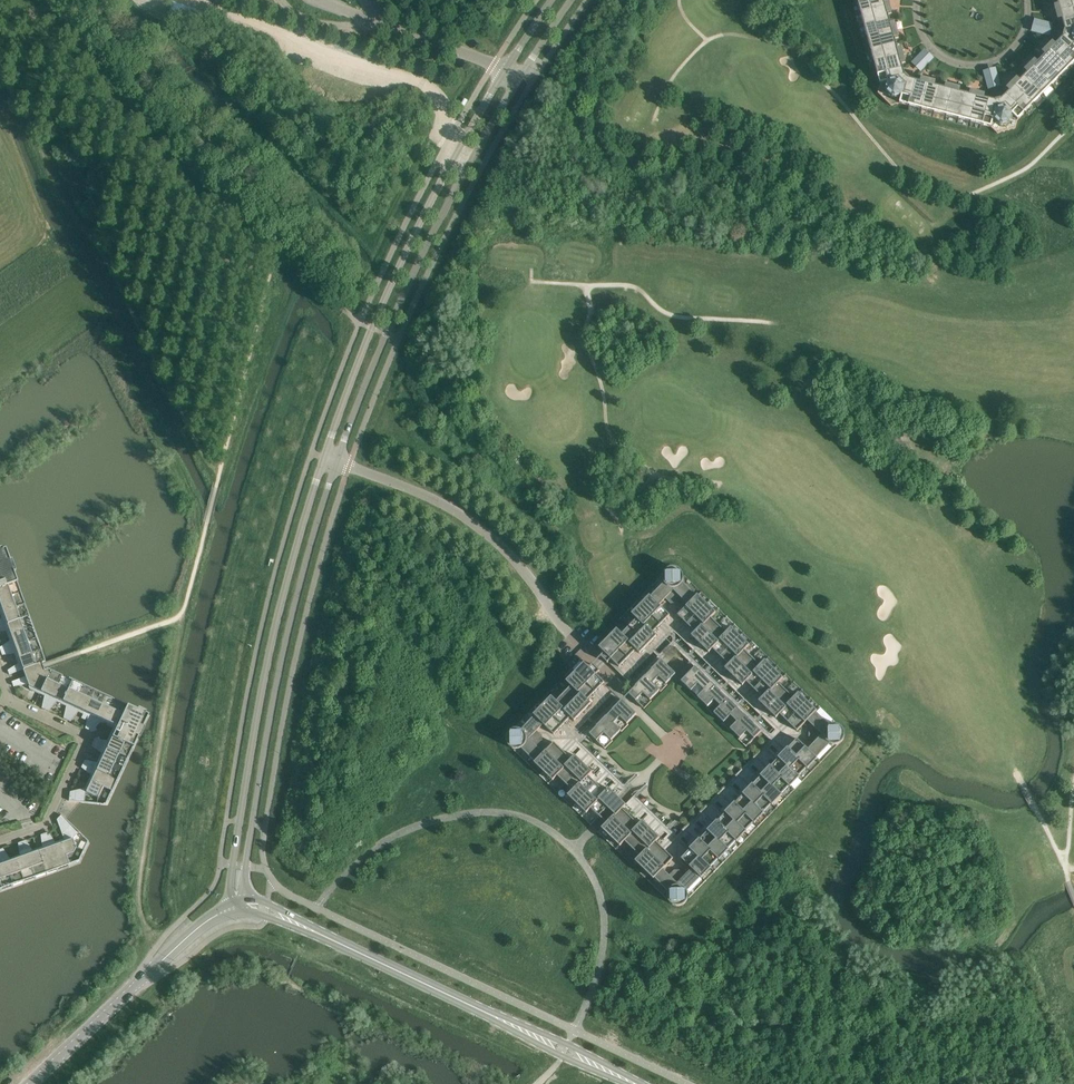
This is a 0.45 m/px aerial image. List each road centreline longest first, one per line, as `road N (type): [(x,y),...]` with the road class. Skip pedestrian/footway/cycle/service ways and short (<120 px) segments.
road 1 (residential): [(619,684),(564,737),(675,844),(776,741),(668,634)]
road 2 (tertiary): [(324,456),(267,664),(230,908)]
road 3 (tertiary): [(248,905),(246,866),(281,664),(337,461)]
road 4 (tertiary): [(505,68),(405,255),(324,456)]
road 5 (tertiary): [(337,461),(432,235),(521,75)]
road 6 (tertiary): [(635,1083),(248,905)]
road 7 (residential): [(337,461),(458,512),(493,539),(619,684)]
road 8 (tertiary): [(36,1083),(230,908)]
road 9 (residential): [(0,842),(47,824),(87,738),(8,699)]
road 10 (residential): [(505,68),(322,0)]
road 11 (residential): [(919,0),(928,42),(948,59),(974,64),(999,57),(1018,39),(1025,0)]

